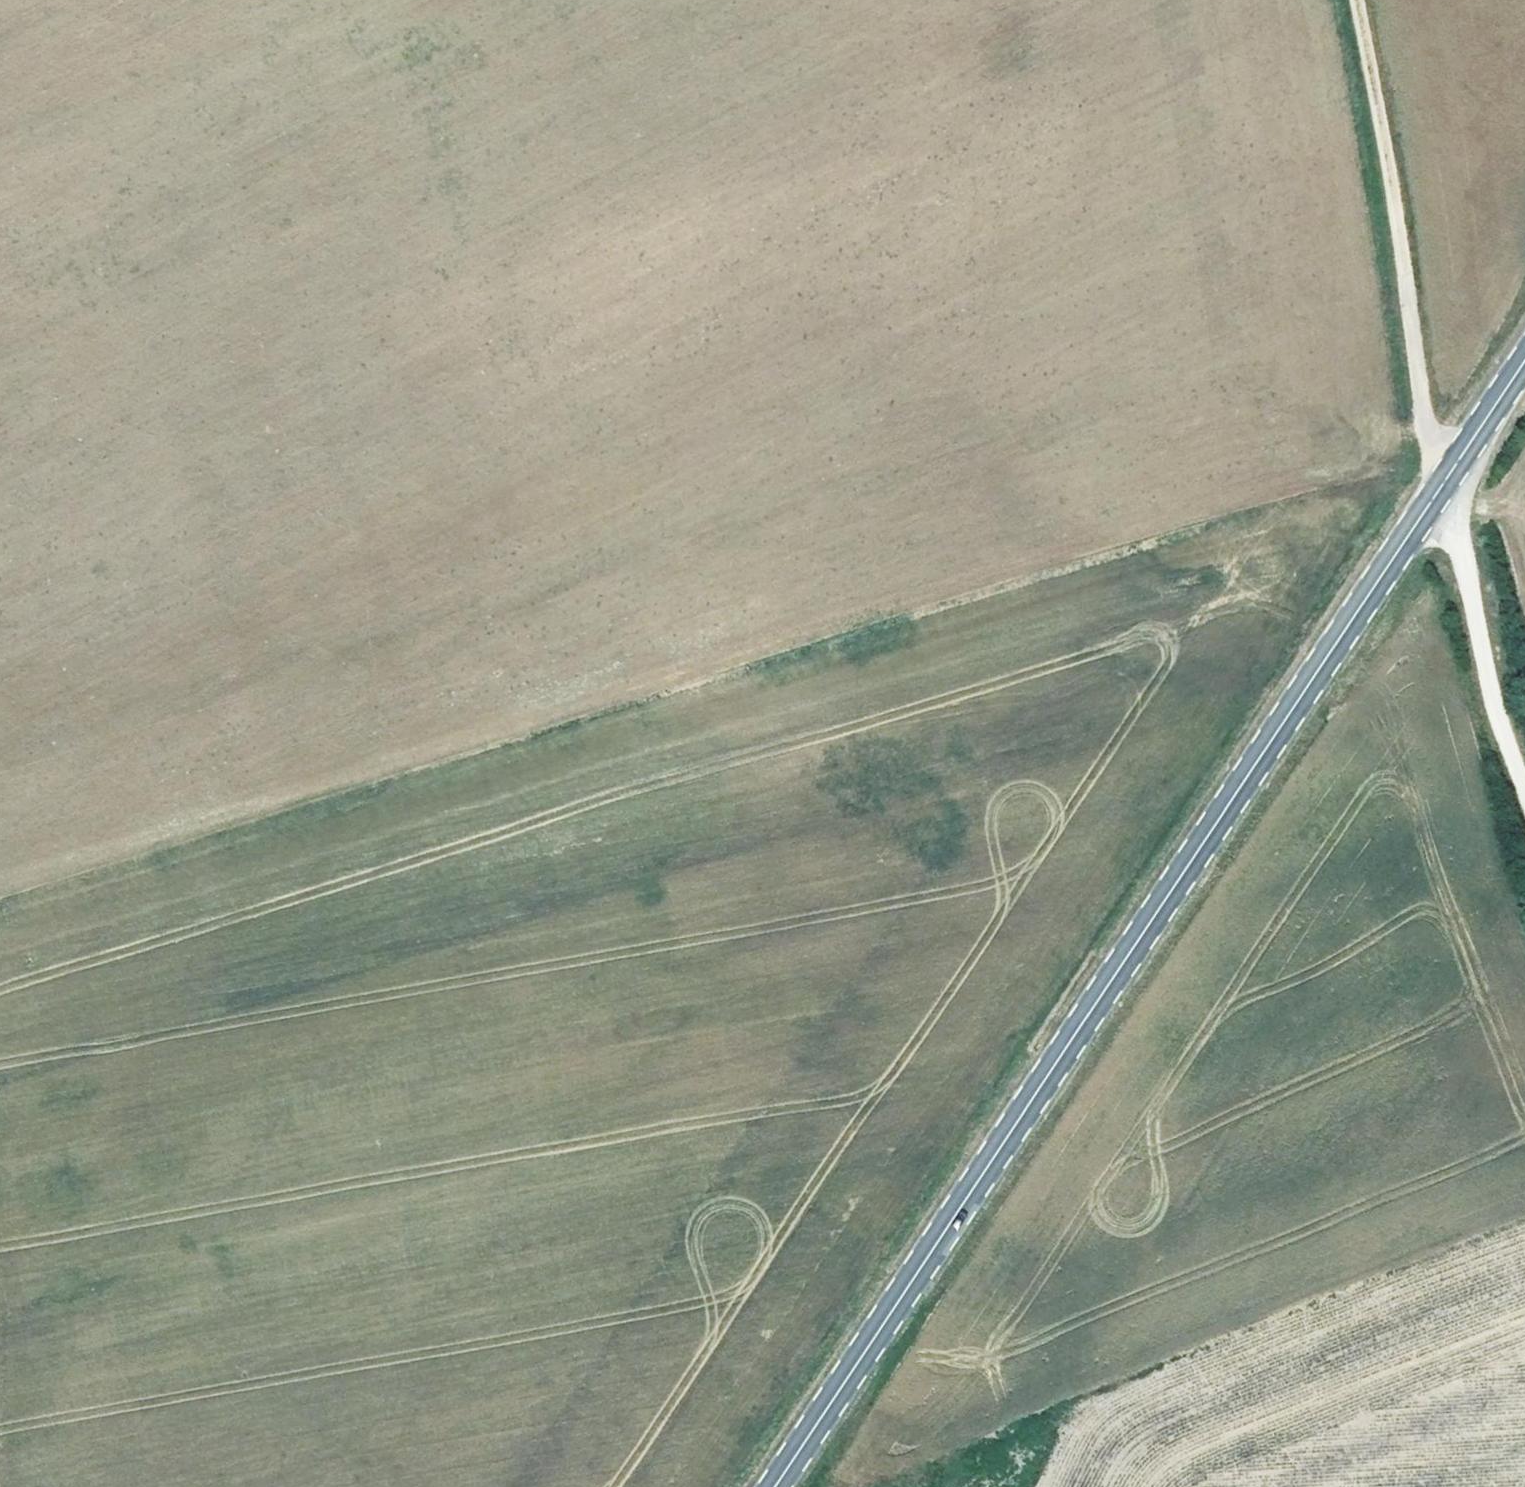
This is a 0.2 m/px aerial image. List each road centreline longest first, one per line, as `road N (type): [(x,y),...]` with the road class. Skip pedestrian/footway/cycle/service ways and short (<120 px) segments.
road 1 (secondary): [(1524,363),(774,1486)]
road 2 (track): [(1466,581),(1420,401),(1358,0)]

